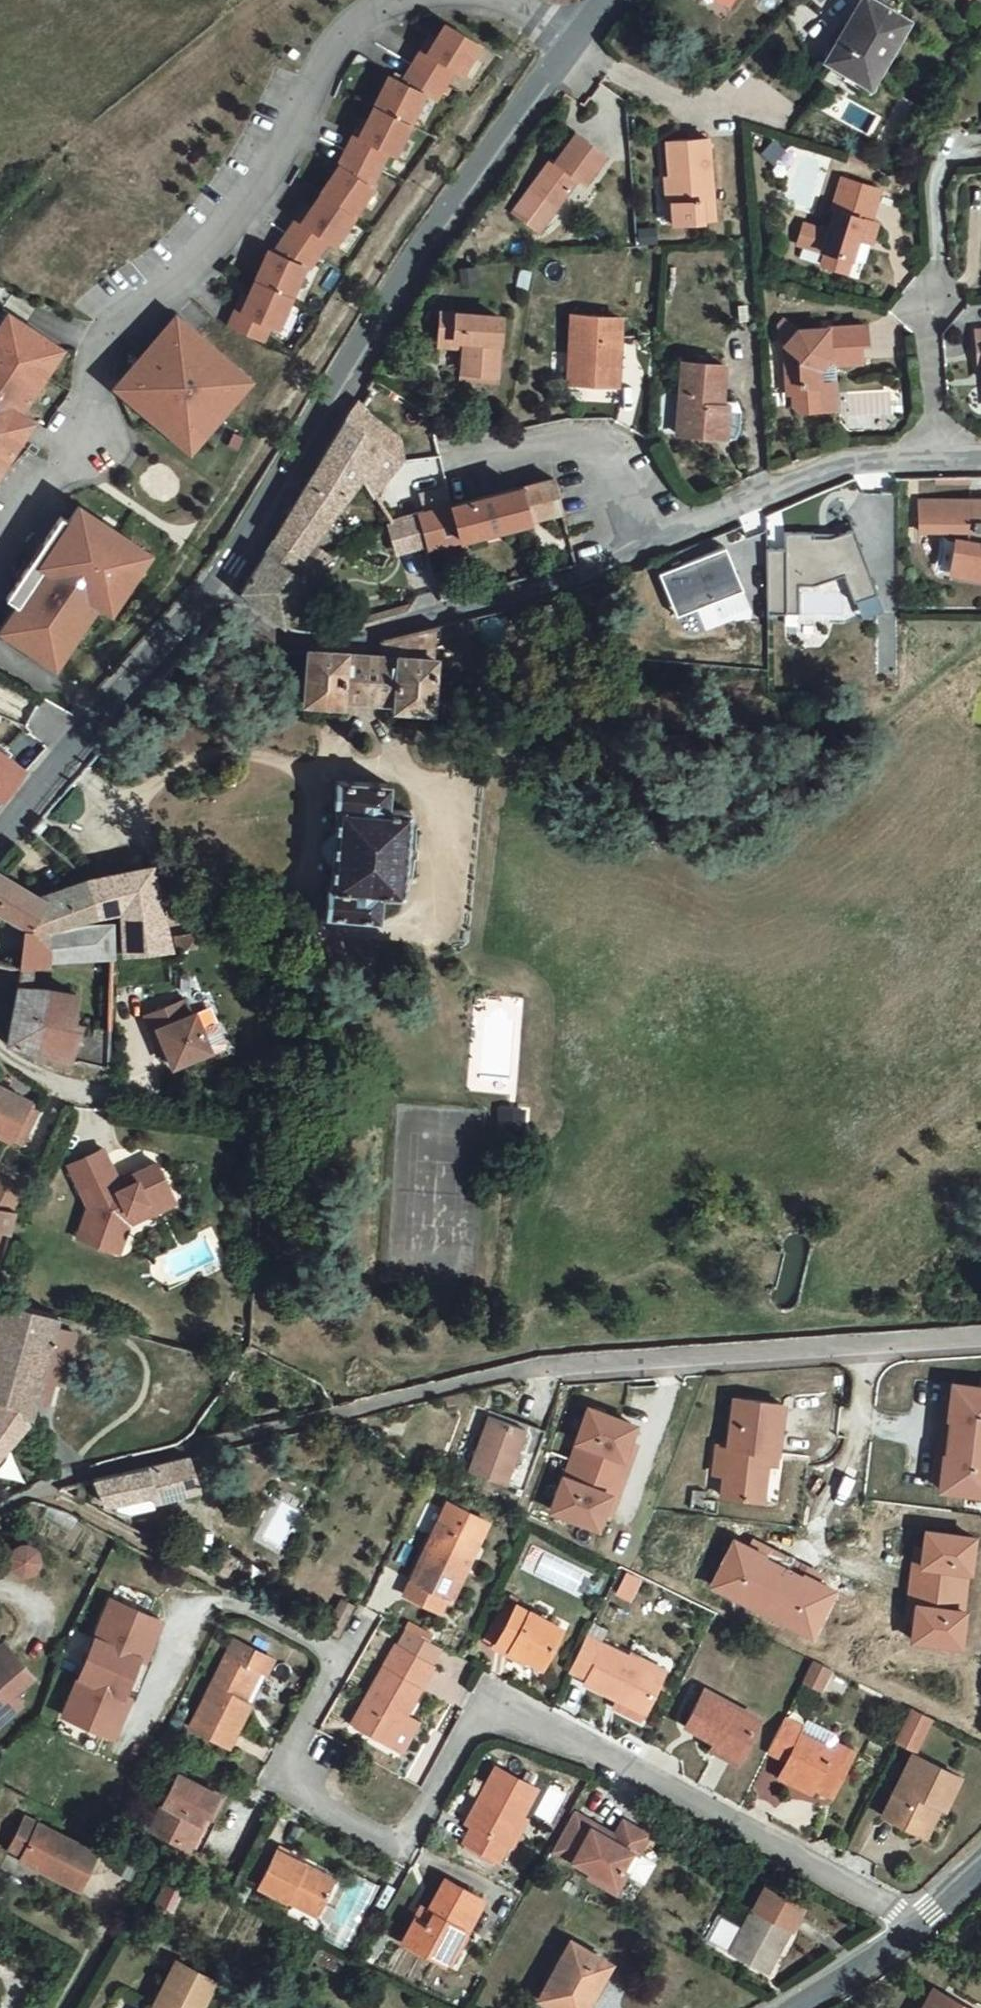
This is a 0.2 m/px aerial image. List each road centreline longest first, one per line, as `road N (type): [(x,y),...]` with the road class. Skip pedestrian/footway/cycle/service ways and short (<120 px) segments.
road 1 (residential): [(0,1510),(37,1492),(512,1374),(871,1347)]
road 2 (residential): [(346,1655),(306,1729),(299,1769),(322,1806),(384,1834),(419,1823),(474,1725),(515,1712),(873,1895),(913,1924)]
road 3 (residential): [(400,0),(365,14),(322,57),(272,155),(215,231),(123,313),(91,373),(91,414),(77,453),(21,513),(0,552)]
road 4 (secondary): [(570,45),(454,208),(214,594)]
road 5 (residential): [(214,594),(300,642),(374,636),(551,585),(682,526)]
road 6 (residential): [(682,526),(661,455),(631,423),(580,423),(473,453)]
road 7 (residential): [(682,526),(845,451),(941,443)]
road 8 (secondary): [(104,711),(0,849)]
road 9 (residential): [(849,1518),(871,1347)]
road 10 (residential): [(941,443),(936,280)]
road 11 (secondary): [(214,594),(104,711)]
road 12 (tertiary): [(776,2007),(913,1924)]

